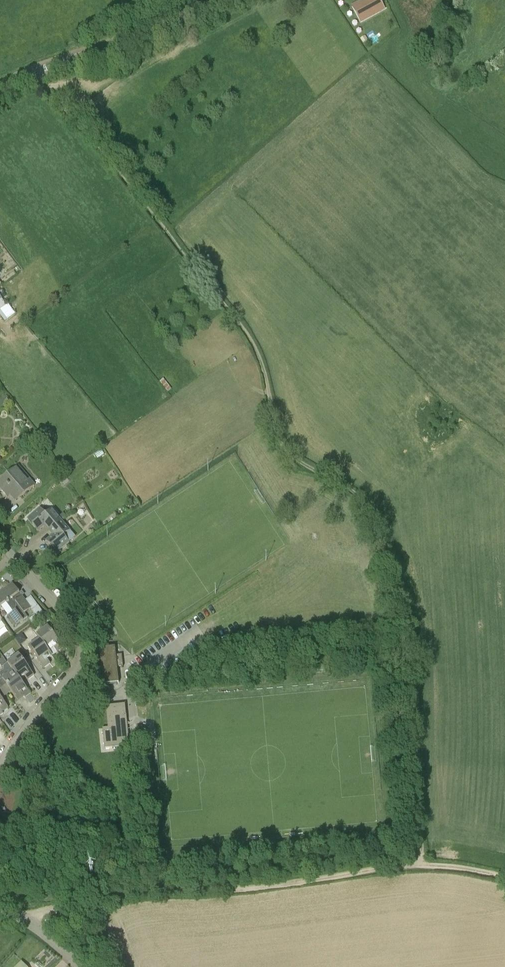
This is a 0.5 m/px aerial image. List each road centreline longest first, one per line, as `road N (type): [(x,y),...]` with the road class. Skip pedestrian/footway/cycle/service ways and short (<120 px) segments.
road 1 (track): [(31,72),(239,323),(258,355),(284,448),(365,506),(409,657),(421,864)]
road 2 (track): [(117,896),(421,864)]
road 3 (residential): [(0,763),(77,652),(74,634),(15,556)]
road 4 (secondary): [(0,90),(224,0)]

